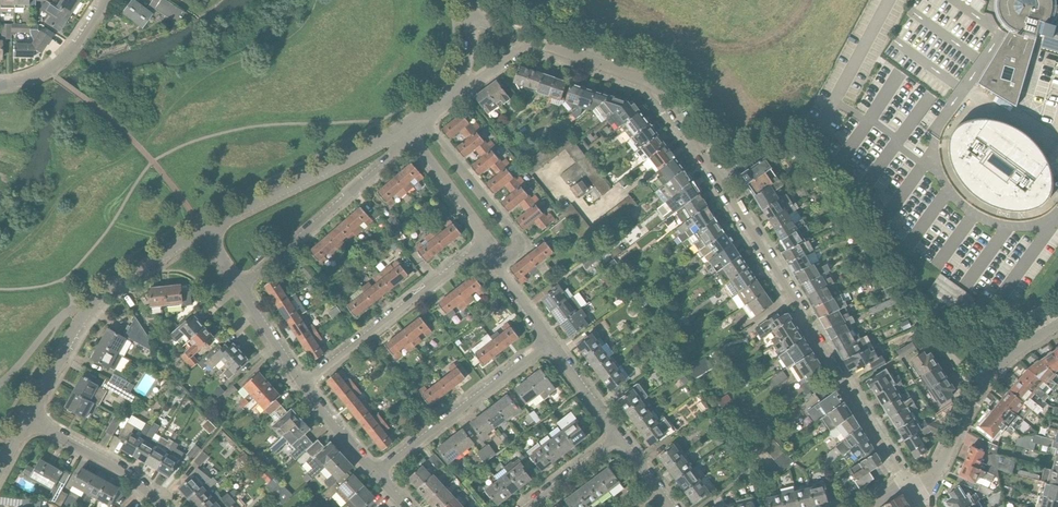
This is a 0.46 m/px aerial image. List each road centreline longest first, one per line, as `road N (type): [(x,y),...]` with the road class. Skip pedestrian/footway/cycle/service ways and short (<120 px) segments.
road 1 (residential): [(907,483),(665,93),(534,41)]
road 2 (residential): [(300,385),(489,248)]
road 3 (residential): [(239,289),(380,173),(393,155),(387,139)]
road 4 (residential): [(379,474),(554,344)]
road 5 (residential): [(914,491),(940,469),(995,377),(1057,332)]
road 6 (residential): [(203,229),(387,139)]
road 7 (residential): [(499,262),(517,249),(517,236),(423,116)]
road 8 (residential): [(173,506),(141,478),(27,416)]
road 9 (residential): [(489,248),(408,126)]
road 10 (residential): [(0,85),(60,62),(104,0)]
road 11 (residential): [(90,308),(108,288),(203,229)]
road 12 (residential): [(27,416),(90,308)]
road 13 (unclassified): [(0,384),(60,318),(90,308)]

